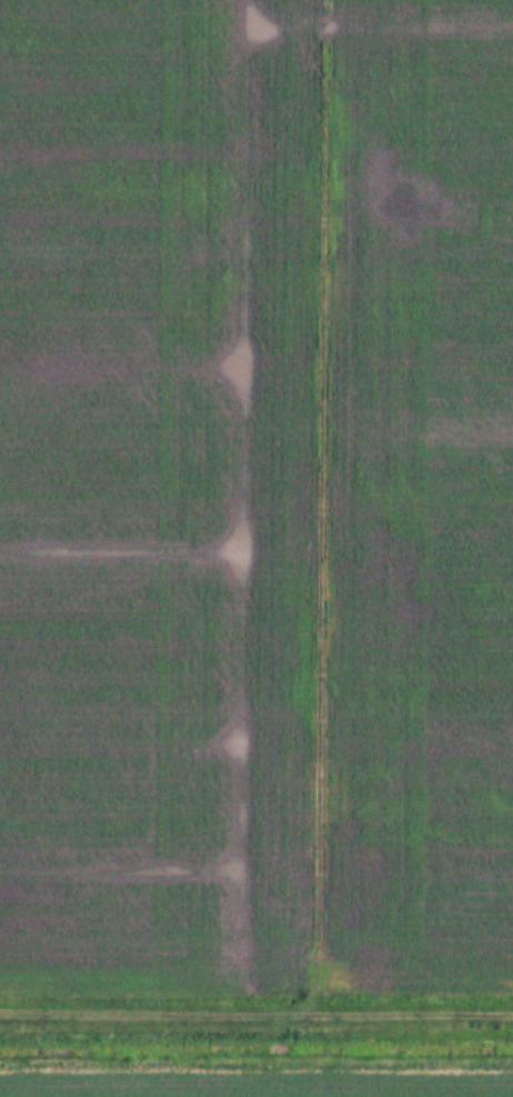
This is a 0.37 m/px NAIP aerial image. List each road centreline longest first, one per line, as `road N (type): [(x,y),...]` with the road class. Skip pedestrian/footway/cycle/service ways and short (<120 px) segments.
road 1 (track): [(0,1016),(512,1015)]
road 2 (track): [(512,971),(359,971),(323,980),(315,1016)]

